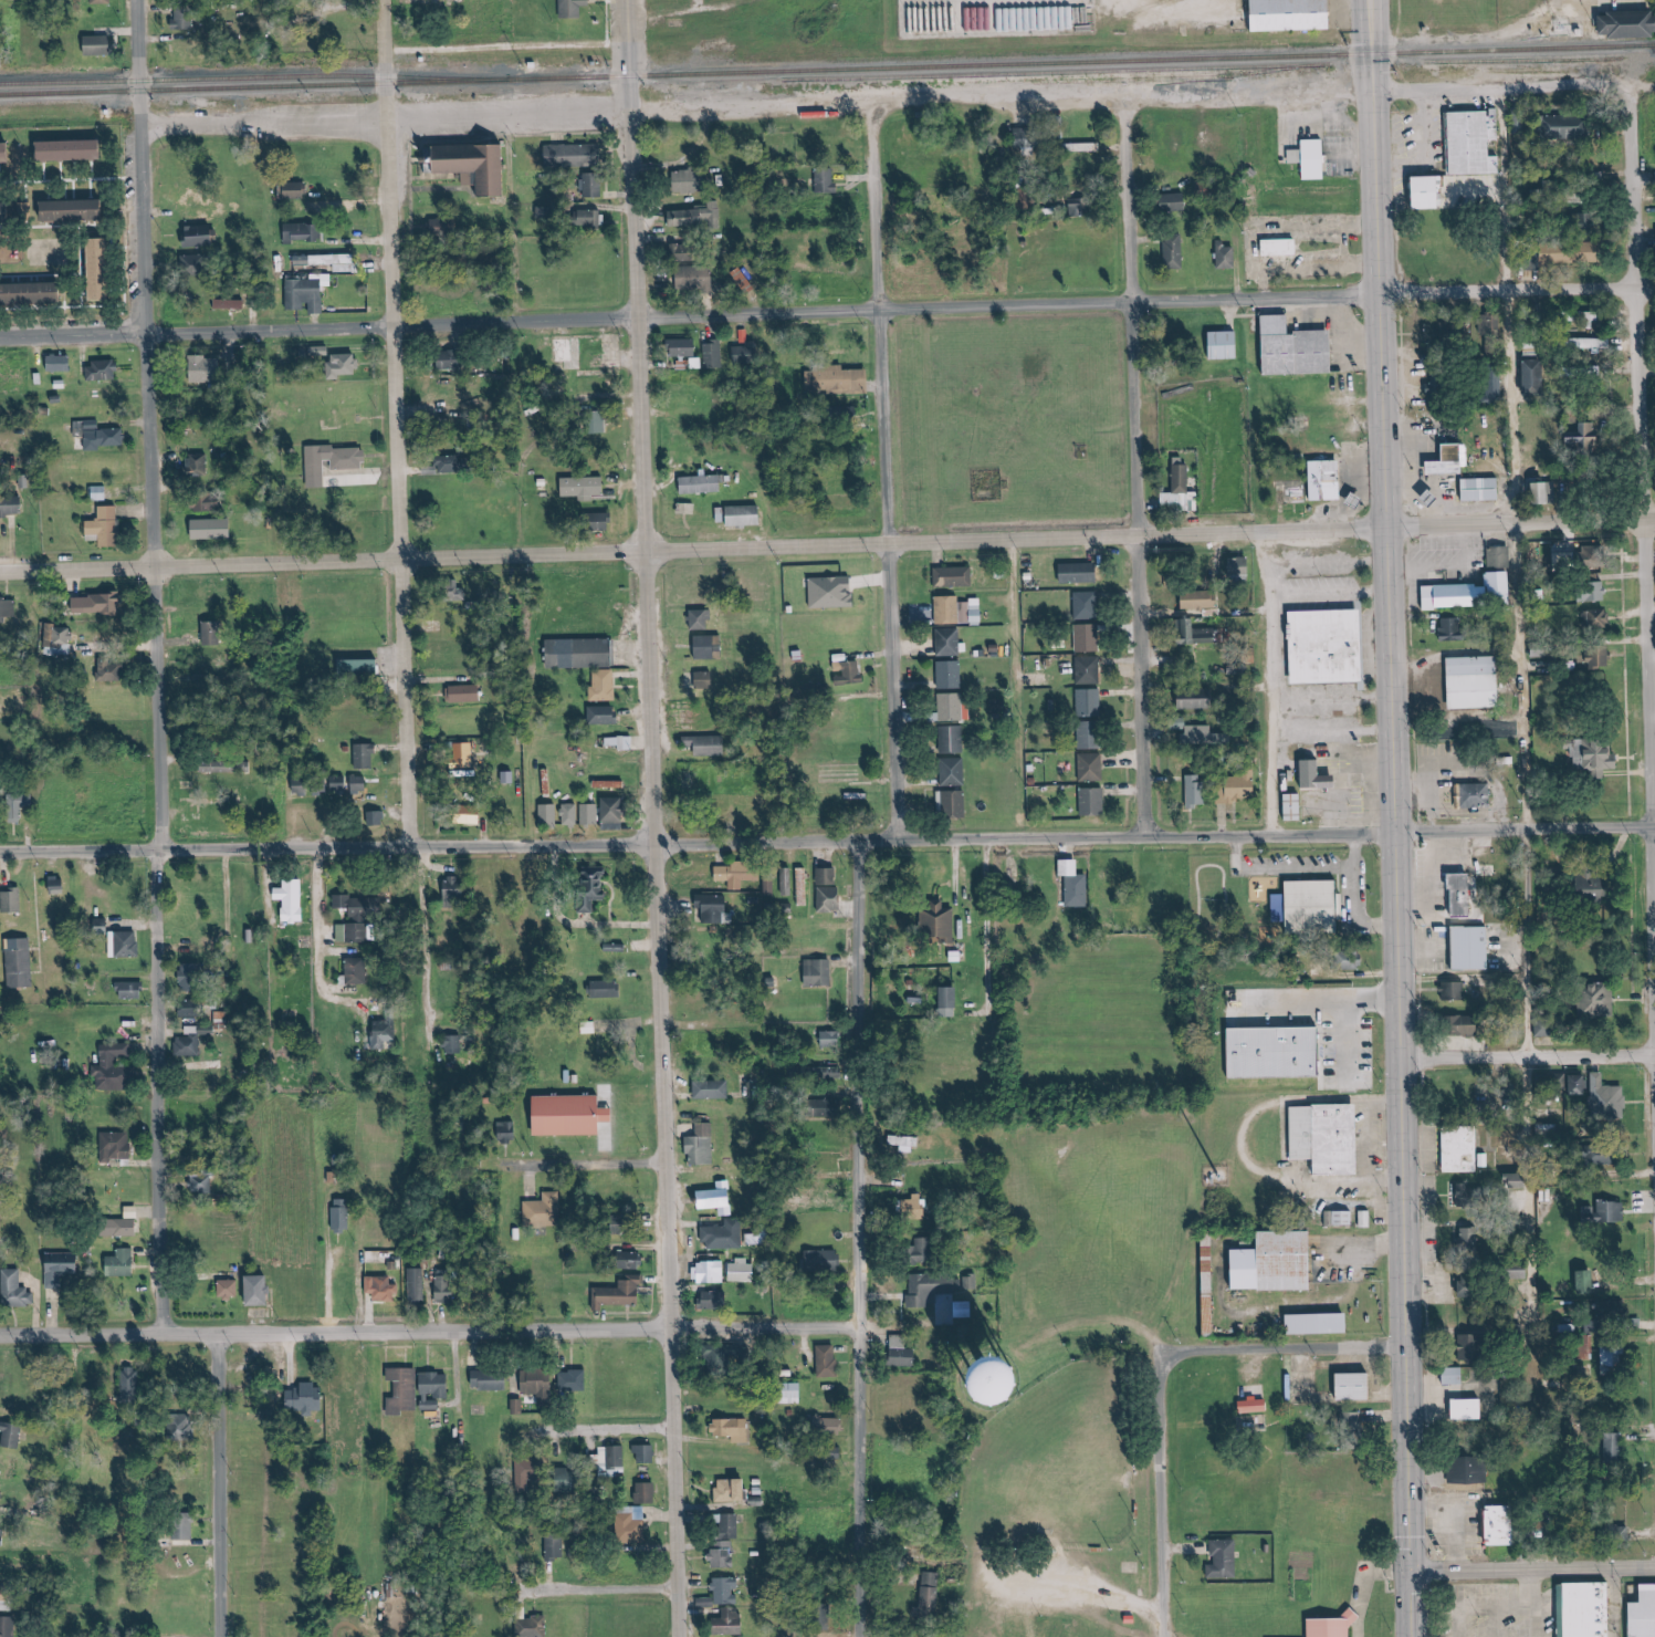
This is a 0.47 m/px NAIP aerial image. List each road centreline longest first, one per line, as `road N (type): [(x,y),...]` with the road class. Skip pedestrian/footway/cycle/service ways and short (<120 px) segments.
road 1 (residential): [(1654,289),(0,336)]
road 2 (tertiary): [(670,1636),(619,0)]
road 3 (secondary): [(1411,1636),(1370,0)]
road 4 (residential): [(1654,826),(159,853)]
road 5 (residential): [(163,1334),(155,1097),(161,821),(136,0)]
road 6 (residential): [(1654,1148),(1633,102)]
road 7 (tertiary): [(637,552),(1654,517)]
road 8 (residential): [(859,1327),(0,1337)]
road 9 (residential): [(411,847),(380,0)]
road 10 (residential): [(859,1636),(861,842)]
road 11 (residential): [(1143,837),(1119,93)]
road 12 (residential): [(899,840),(871,129)]
road 13 (residential): [(0,571),(637,552)]
road 14 (residential): [(220,1636),(217,1334)]
road 15 (residential): [(1164,1636),(1170,1352)]
road 16 (residential): [(1654,1055),(1401,1056)]
road 17 (tertiary): [(1411,1574),(1654,1568)]
road 18 (residential): [(1170,1352),(1406,1344)]
road 19 (residential): [(159,853),(0,854)]
road 20 (track): [(1170,1352),(1131,1322),(1080,1326),(1043,1345)]
road 21 (residential): [(669,1587),(535,1593)]
road 22 (residential): [(658,1161),(536,1164)]

